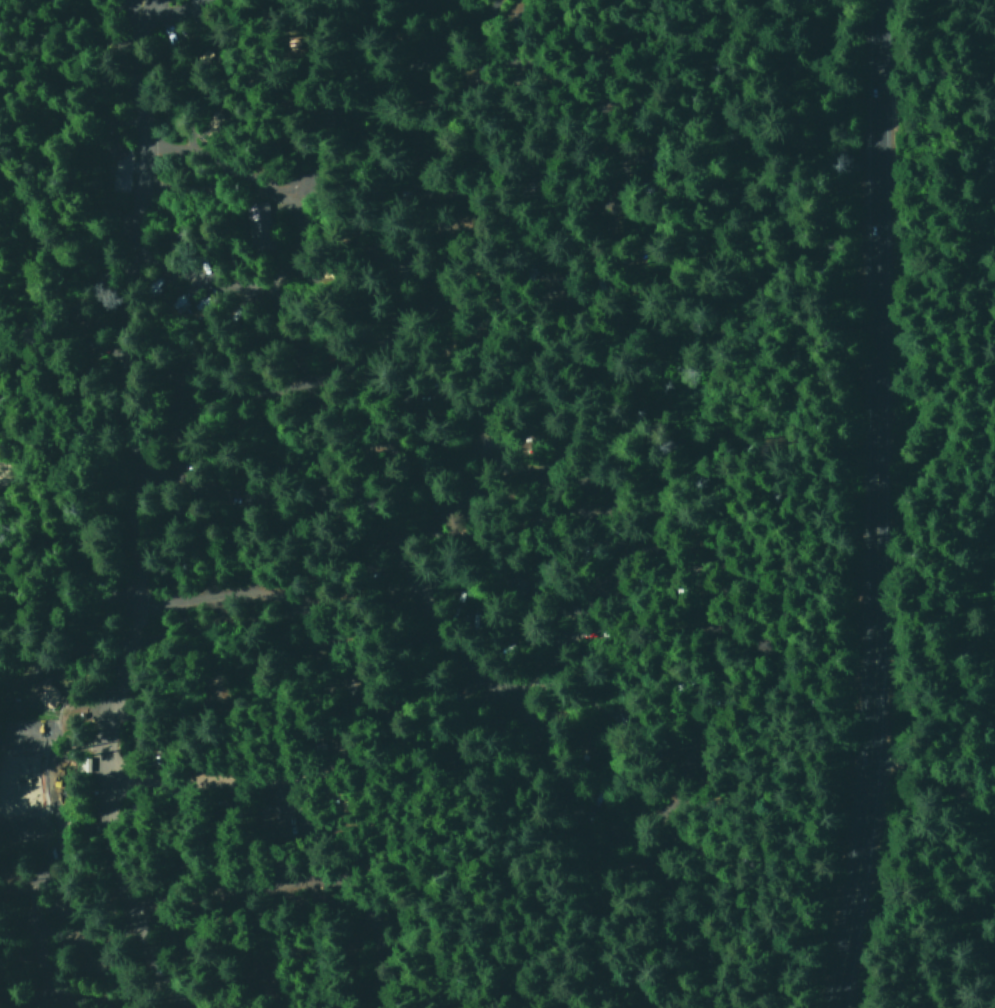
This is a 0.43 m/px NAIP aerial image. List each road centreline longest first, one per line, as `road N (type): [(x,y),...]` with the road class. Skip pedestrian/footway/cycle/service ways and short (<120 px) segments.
road 1 (trunk): [(823,1007),(847,868),(858,723),(885,0)]
road 2 (residential): [(507,687),(550,742),(589,818),(633,827),(670,814),(703,668),(696,601),(502,478),(472,484),(385,556)]
road 3 (residential): [(391,394),(385,350),(414,326),(439,306),(486,306),(585,236),(594,141),(581,112),(546,81),(469,47),(430,44),(374,89)]
road 4 (residential): [(189,1007),(134,936),(130,912),(123,800),(140,593),(127,497)]
road 5 (residential): [(127,497),(125,357),(149,221),(155,0)]
road 6 (residential): [(127,497),(163,484),(339,491),(349,516),(507,687)]
road 7 (residential): [(133,744),(251,765),(289,751),(321,705),(305,647),(222,594),(140,593)]
road 8 (residential): [(354,1007),(366,990),(357,923),(288,881),(130,912)]
road 9 (residential): [(77,1007),(34,911),(33,859),(57,835),(54,735)]
road 10 (residential): [(125,357),(270,396),(360,405),(391,394)]
road 11 (residential): [(439,306),(446,228),(427,150),(394,98),(374,89)]
road 12 (residential): [(147,231),(192,266),(272,292),(355,299)]
road 13 (residential): [(335,220),(242,164),(155,139)]
road 14 (residential): [(507,687),(603,538)]
road 15 (residential): [(339,96),(320,99),(222,2)]
road 16 (residential): [(339,96),(345,185),(309,205)]
road 17 (residential): [(339,491),(376,484),(391,394)]
road 18 (residential): [(0,745),(127,725)]

